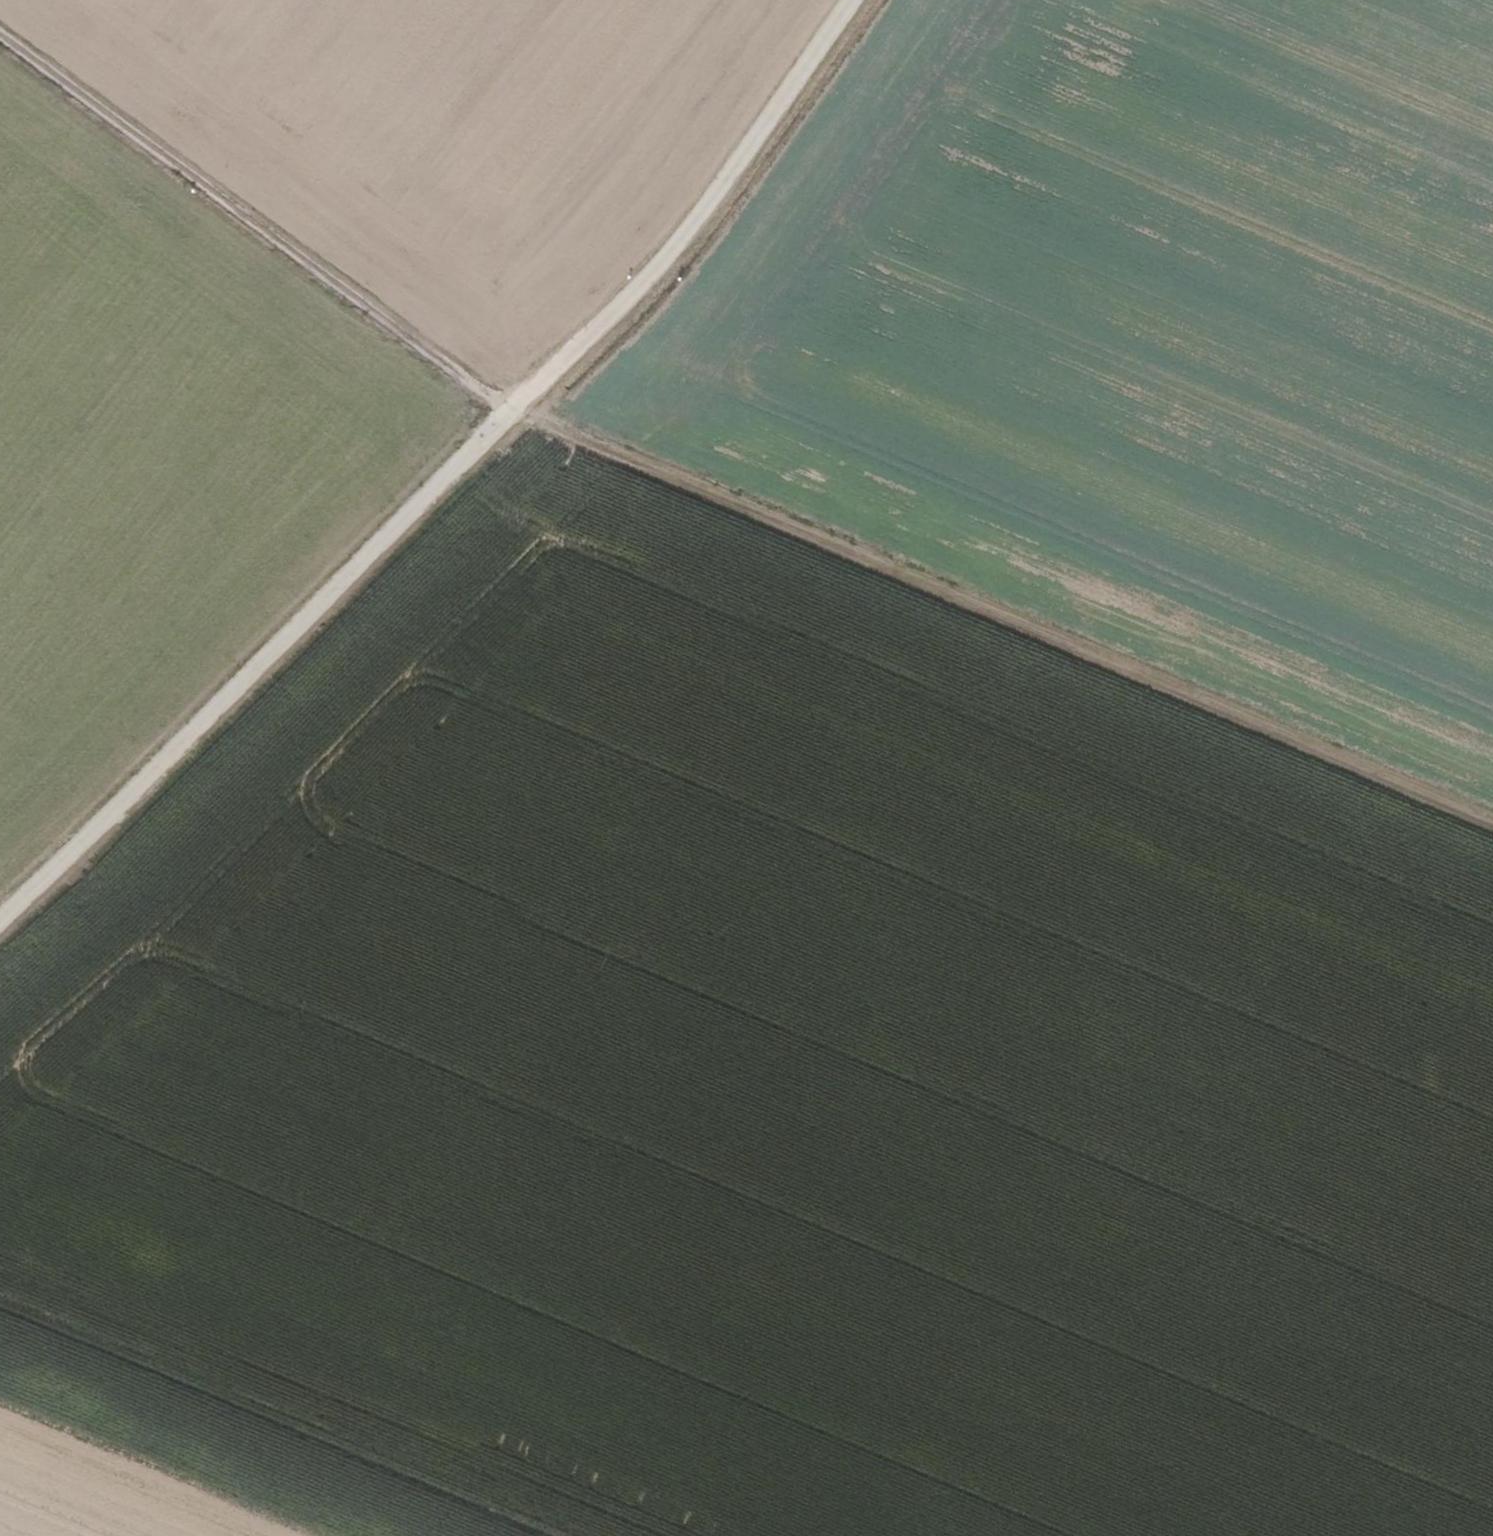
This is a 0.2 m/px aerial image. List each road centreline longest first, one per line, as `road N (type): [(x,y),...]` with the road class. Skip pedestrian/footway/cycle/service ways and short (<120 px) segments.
road 1 (track): [(0,962),(682,287),(885,0)]
road 2 (track): [(1492,819),(543,423)]
road 3 (track): [(0,38),(533,433)]

